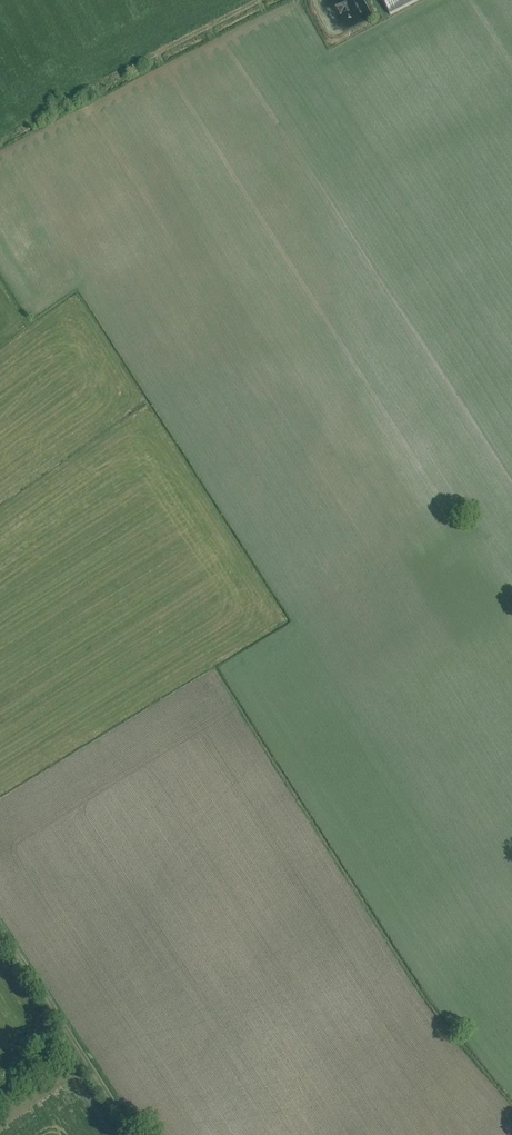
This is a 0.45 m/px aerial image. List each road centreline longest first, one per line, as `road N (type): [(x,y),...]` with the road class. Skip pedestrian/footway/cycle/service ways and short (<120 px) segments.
road 1 (track): [(0,935),(128,1134)]

